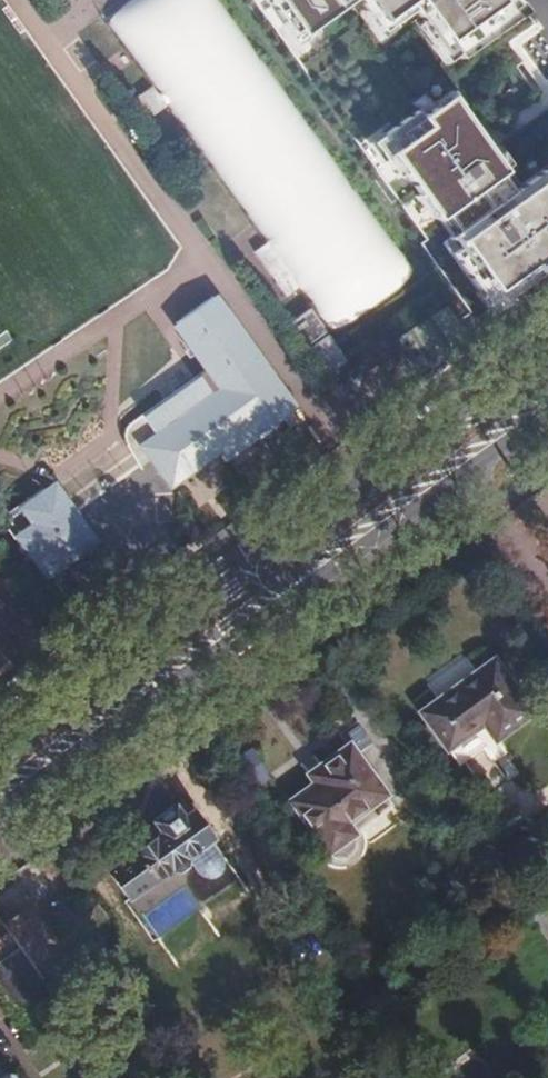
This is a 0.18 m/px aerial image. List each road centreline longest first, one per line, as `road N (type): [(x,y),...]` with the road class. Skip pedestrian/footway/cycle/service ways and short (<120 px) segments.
road 1 (primary): [(0,817),(316,590)]
road 2 (primary): [(278,546),(0,749)]
road 3 (primary): [(547,352),(278,546)]
road 4 (primary): [(316,590),(472,483)]
road 5 (residential): [(472,483),(547,585)]

